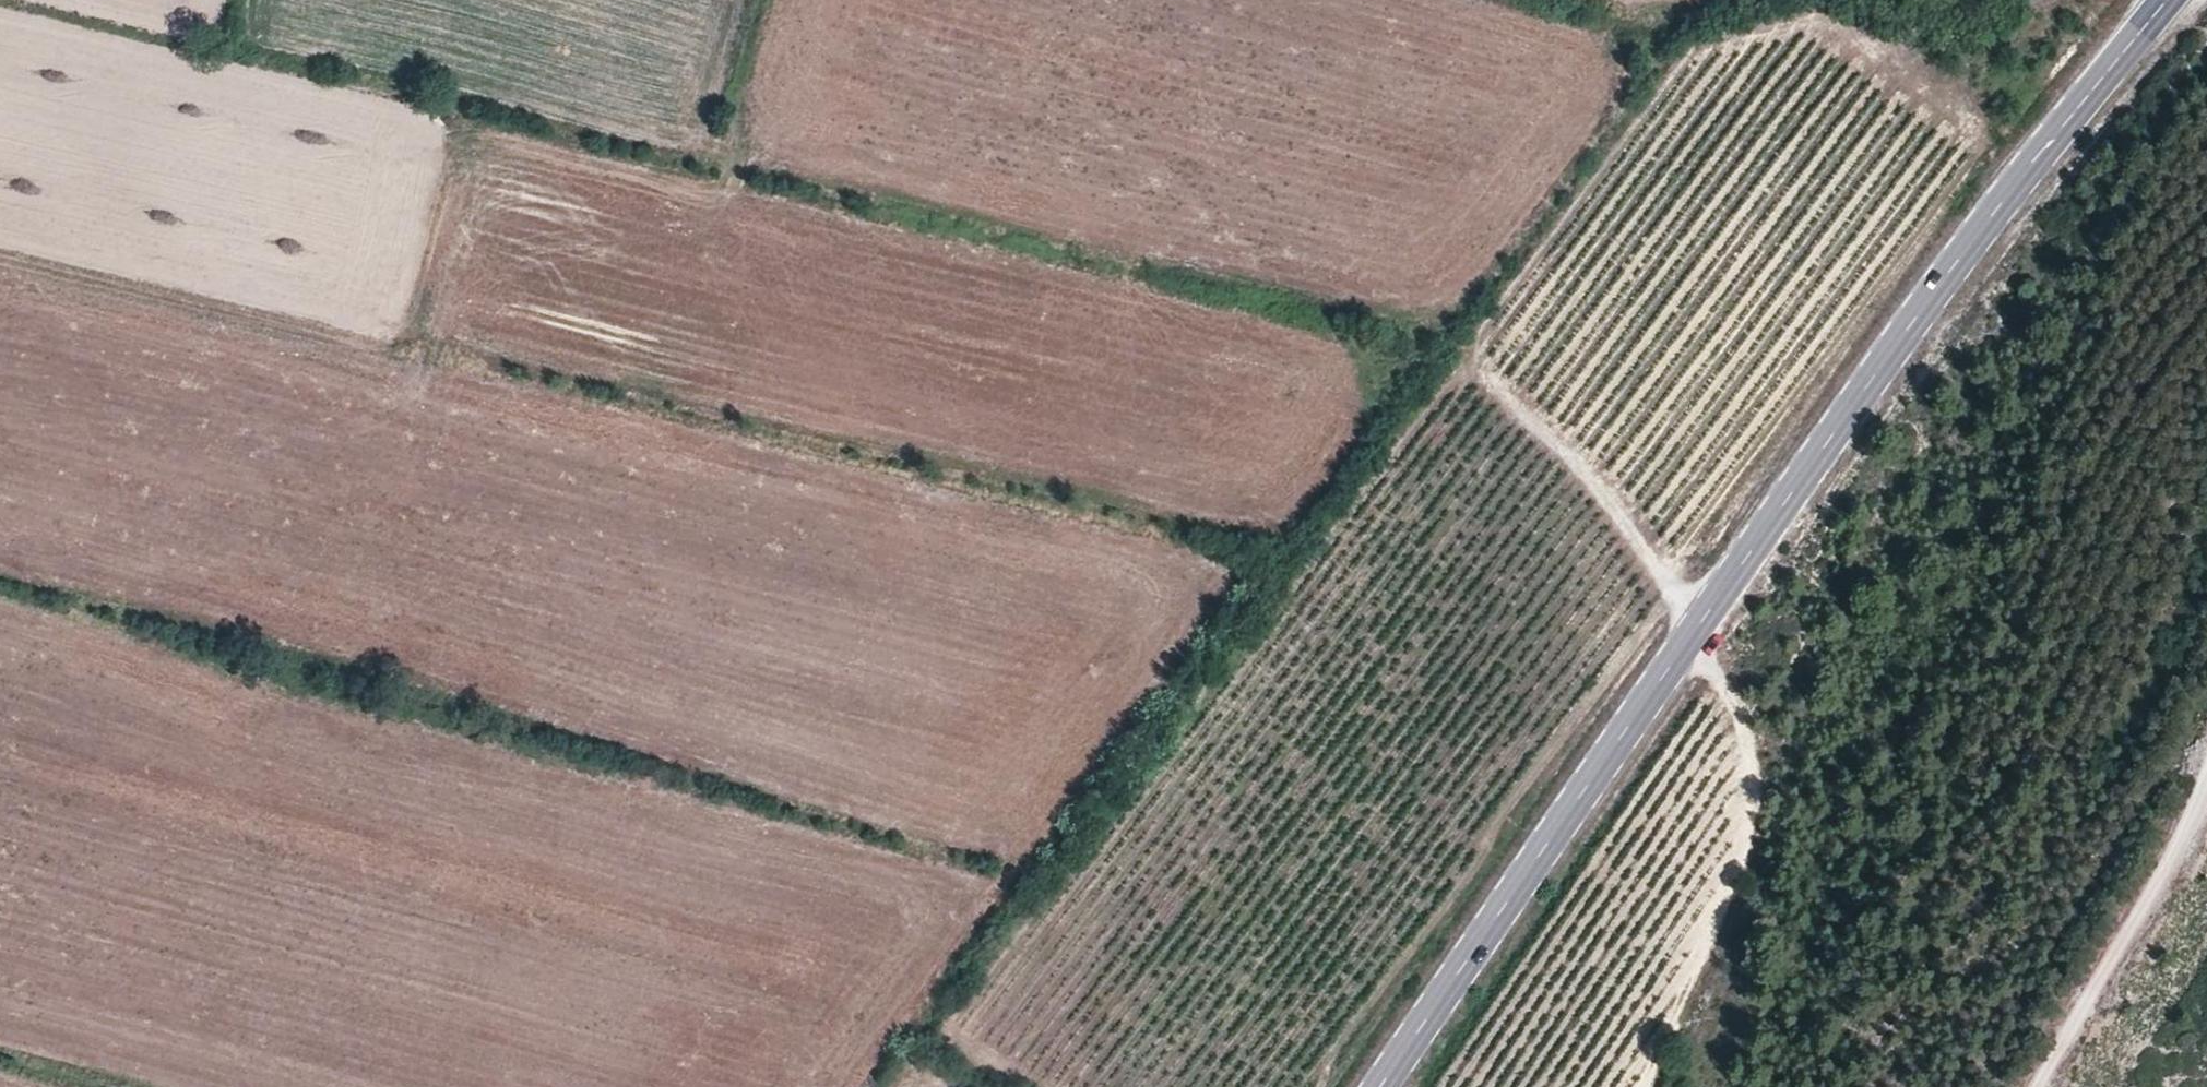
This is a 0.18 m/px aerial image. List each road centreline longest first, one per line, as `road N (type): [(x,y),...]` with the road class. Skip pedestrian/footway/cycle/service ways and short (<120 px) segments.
road 1 (secondary): [(2163,0),(1985,220),(1865,386),(1381,1086)]
road 2 (track): [(2206,781),(2182,859),(2040,1086)]

